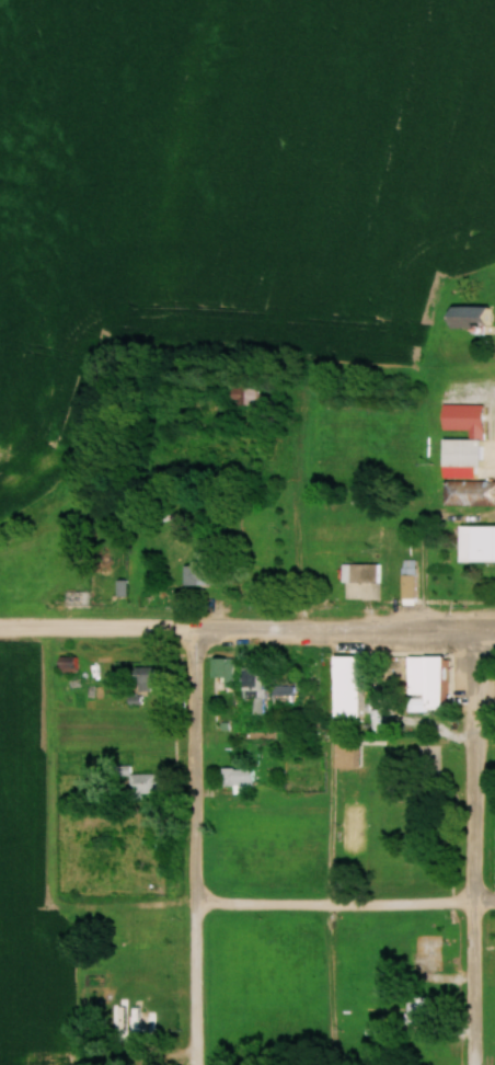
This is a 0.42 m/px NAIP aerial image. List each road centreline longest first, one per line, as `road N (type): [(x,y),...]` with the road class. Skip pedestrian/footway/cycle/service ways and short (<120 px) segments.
road 1 (residential): [(494,630),(0,628)]
road 2 (residential): [(197,1064),(191,629)]
road 3 (residential): [(474,1064),(470,631)]
road 4 (residential): [(194,898),(494,899)]

